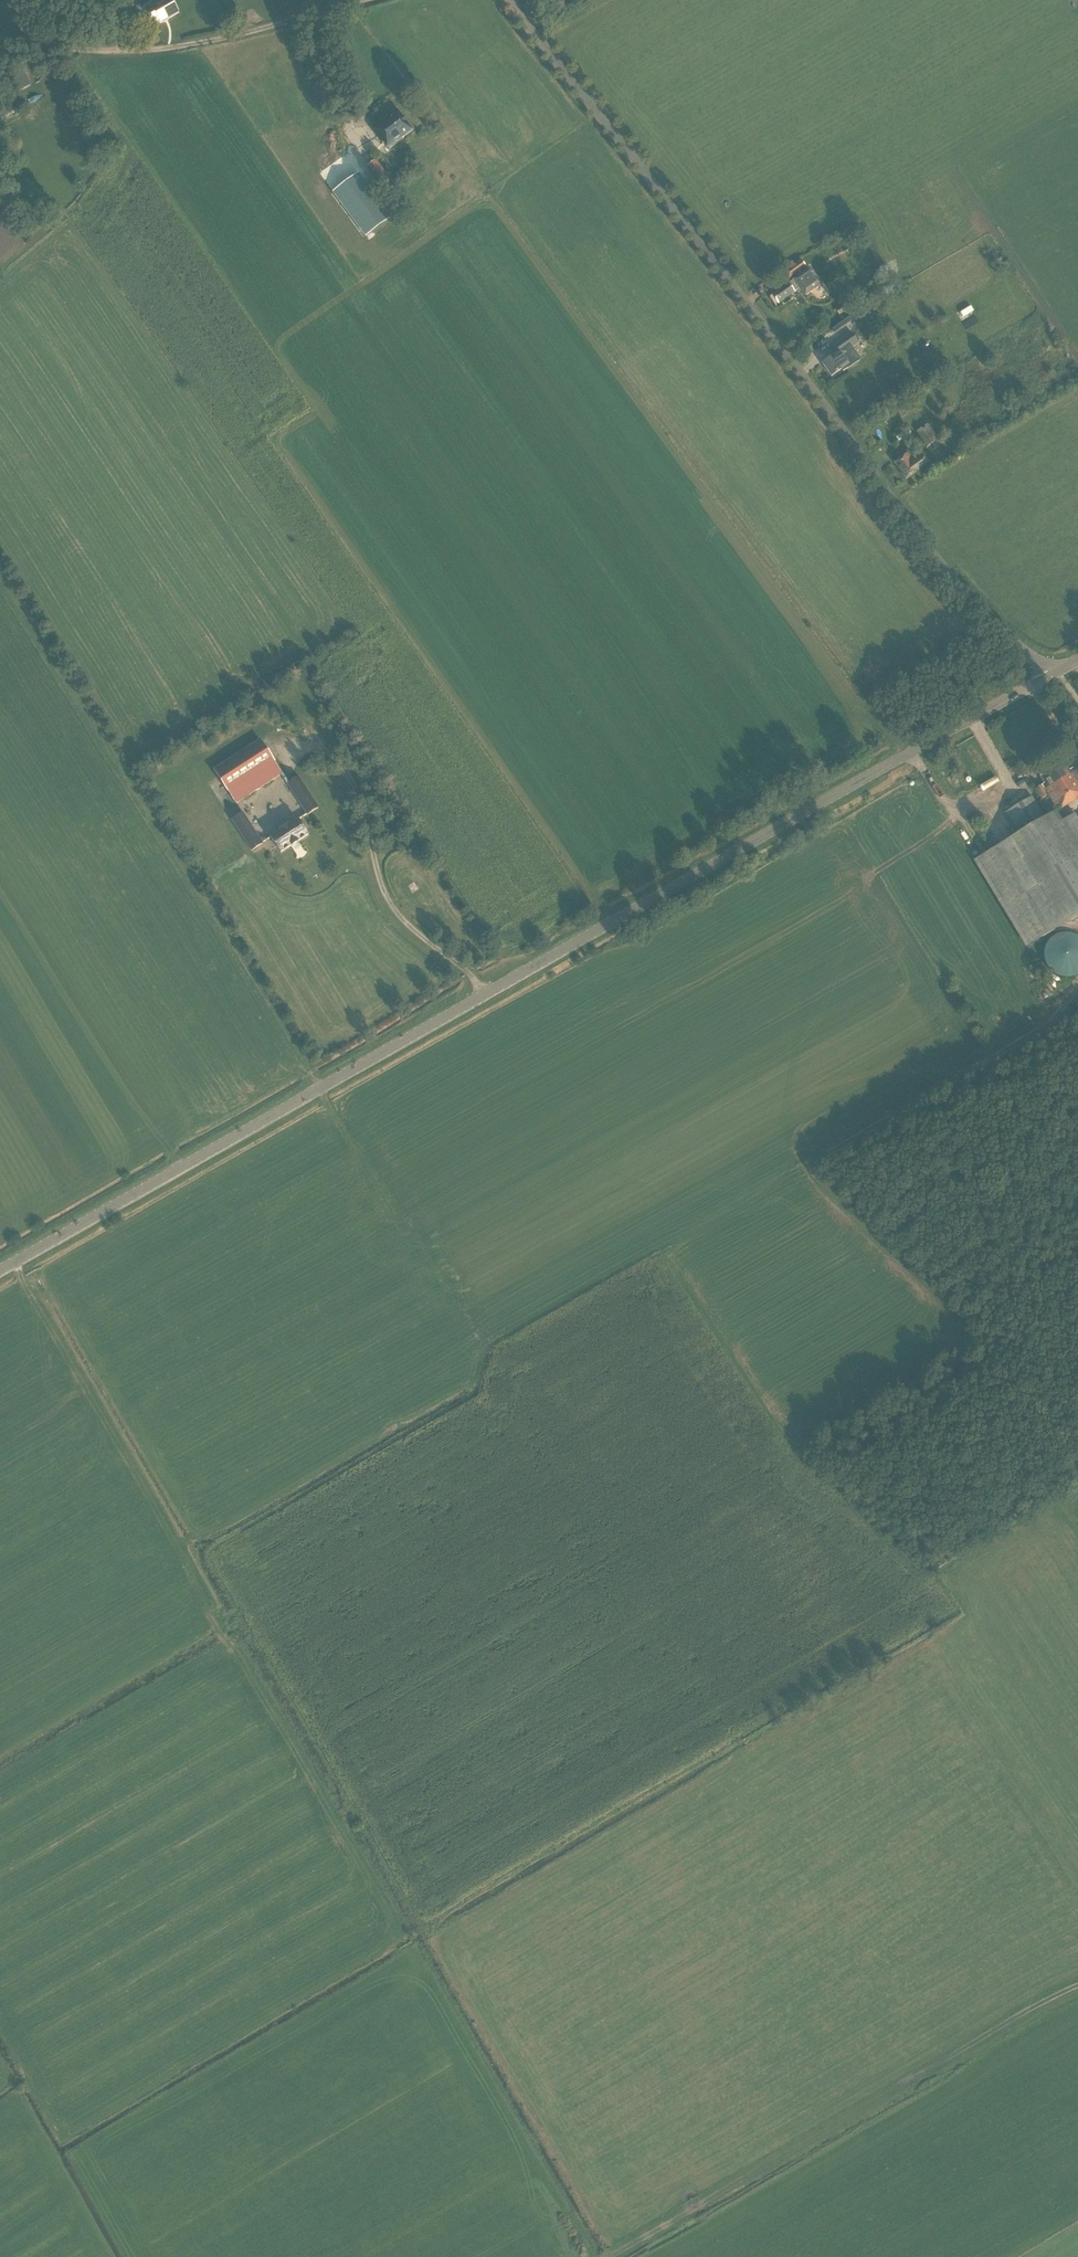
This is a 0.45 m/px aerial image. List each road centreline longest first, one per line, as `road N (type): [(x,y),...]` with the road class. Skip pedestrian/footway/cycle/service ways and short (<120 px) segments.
road 1 (tertiary): [(0,1270),(1050,675)]
road 2 (unclassified): [(1050,675),(969,597),(509,0)]
road 3 (track): [(360,0),(165,47),(82,49),(0,36)]

